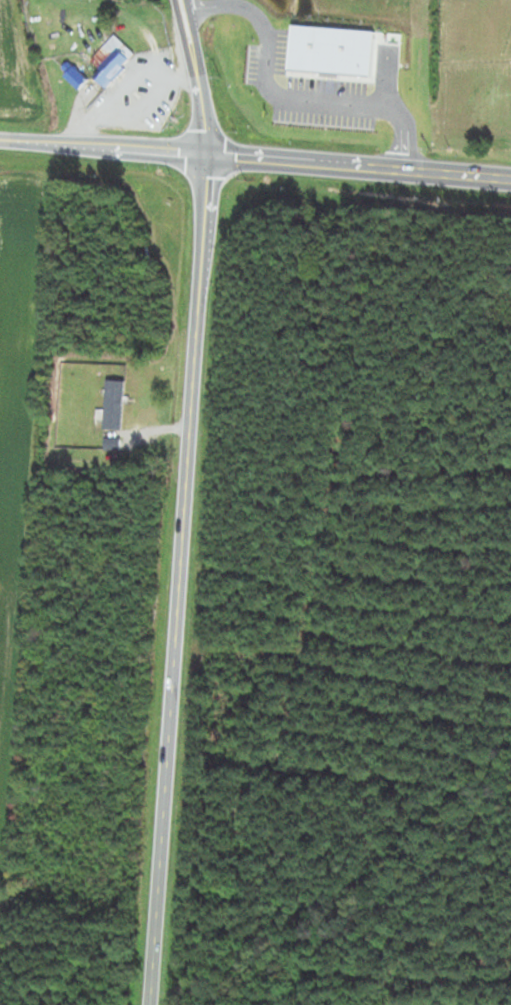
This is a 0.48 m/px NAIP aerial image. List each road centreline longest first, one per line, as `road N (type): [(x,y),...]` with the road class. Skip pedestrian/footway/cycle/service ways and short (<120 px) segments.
road 1 (secondary): [(161,844),(208,156),(180,0)]
road 2 (primary): [(510,179),(0,140)]
road 3 (secondary): [(150,1004),(161,844)]

